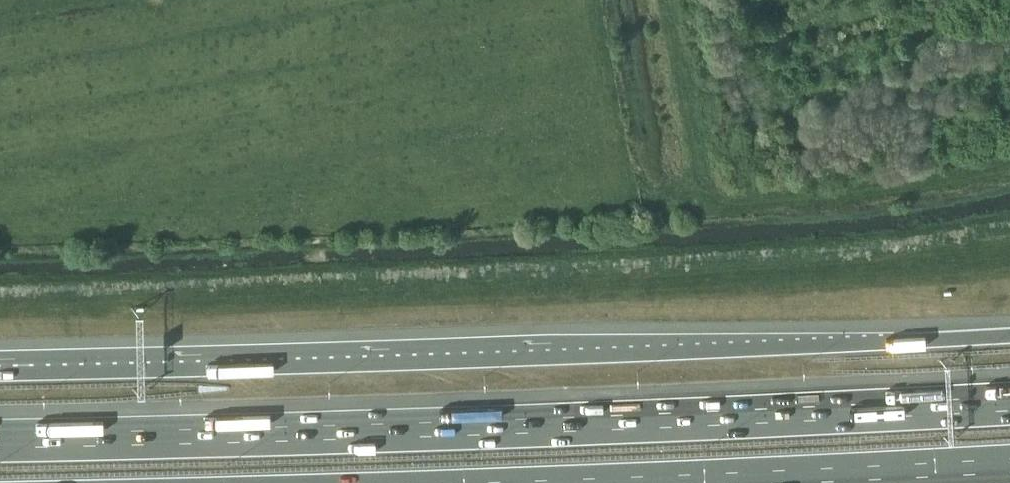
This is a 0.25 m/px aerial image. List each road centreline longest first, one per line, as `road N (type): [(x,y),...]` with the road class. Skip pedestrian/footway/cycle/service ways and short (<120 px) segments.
road 1 (motorway): [(1009,404),(657,424),(0,441)]
road 2 (motorway): [(1009,337),(0,373)]
road 3 (motorway): [(649,482),(1009,466)]

